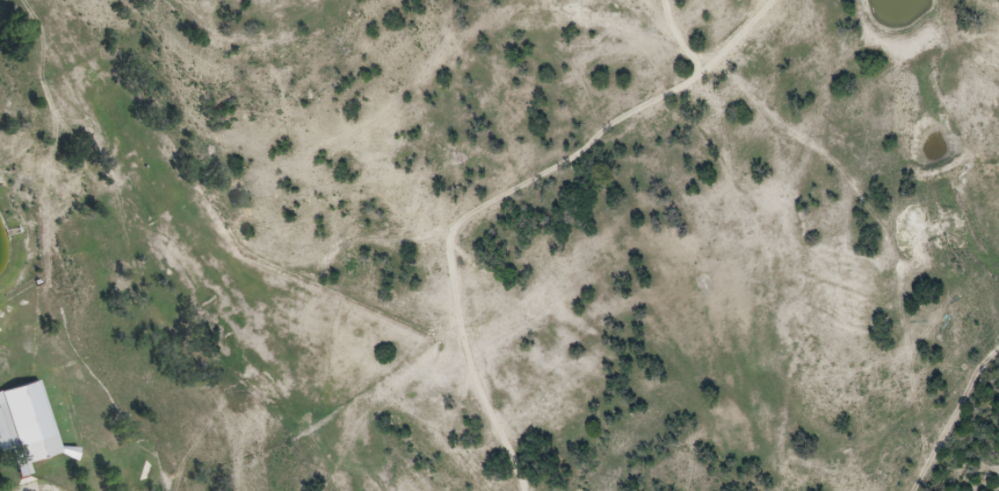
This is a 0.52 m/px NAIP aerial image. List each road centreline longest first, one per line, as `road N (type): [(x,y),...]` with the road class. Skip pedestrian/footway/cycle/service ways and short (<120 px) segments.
road 1 (residential): [(530,490),(482,376),(455,235),(705,80),(776,0)]

